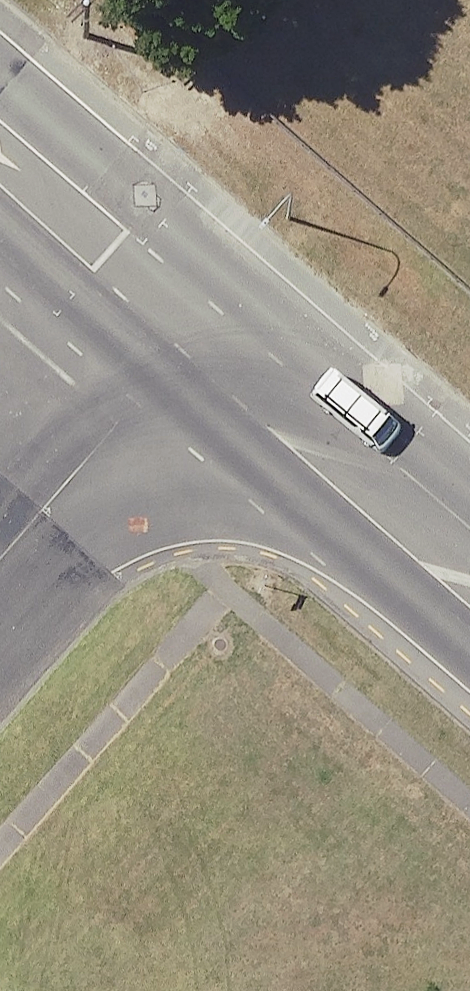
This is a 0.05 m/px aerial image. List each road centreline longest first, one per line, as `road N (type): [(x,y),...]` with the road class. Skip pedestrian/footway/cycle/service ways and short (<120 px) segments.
road 1 (secondary): [(184,353),(381,490),(469,567)]
road 2 (residential): [(0,562),(184,353)]
road 3 (secondary): [(0,187),(184,353)]

